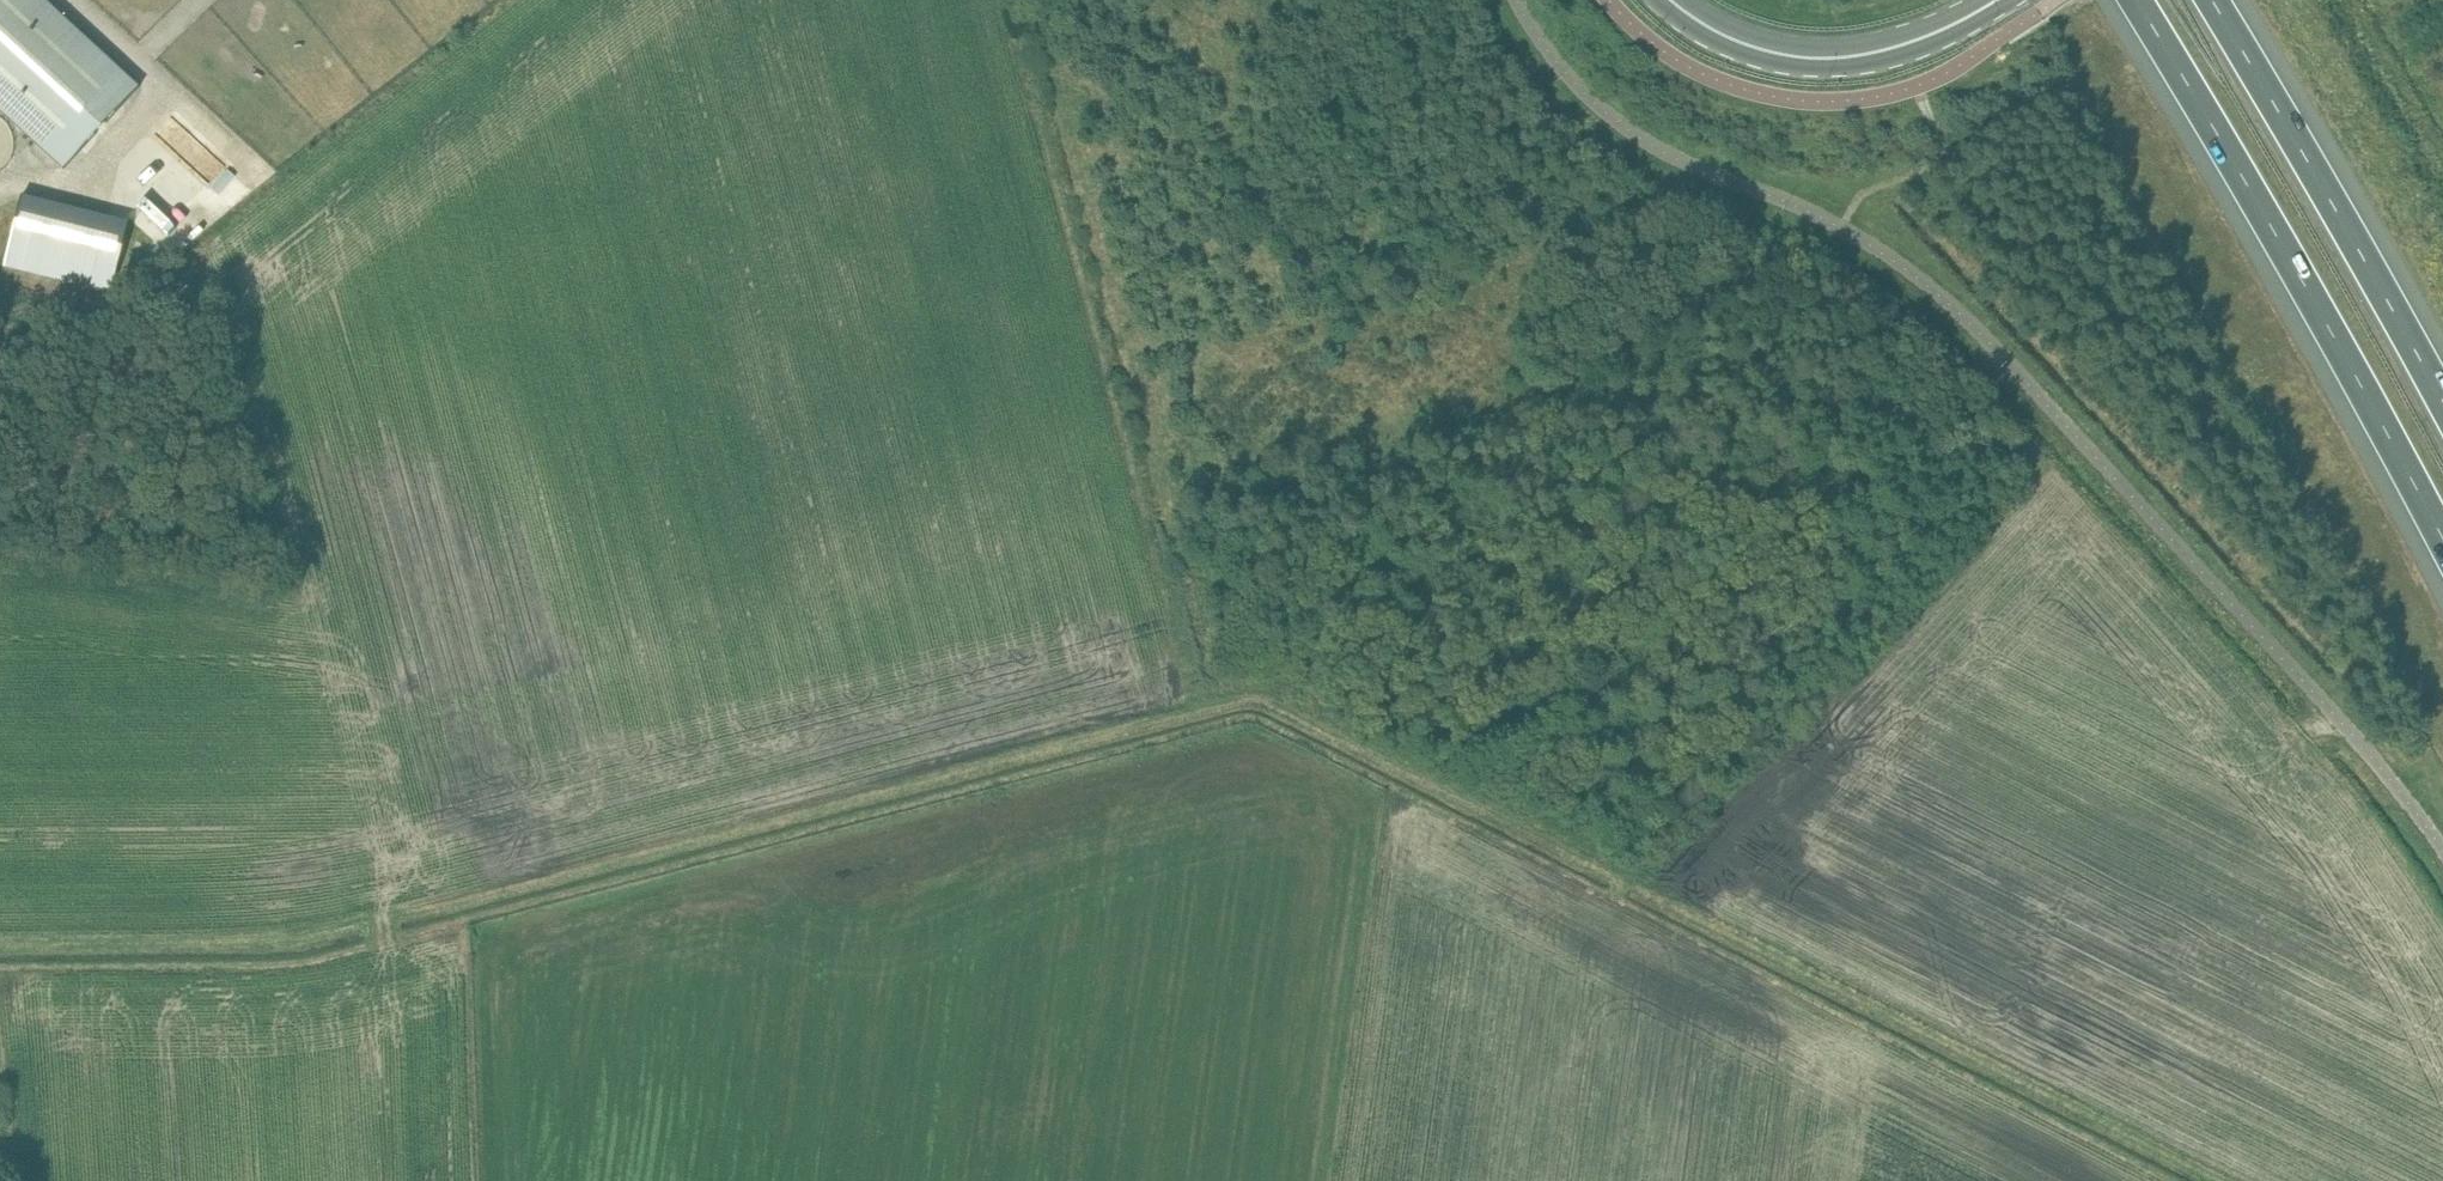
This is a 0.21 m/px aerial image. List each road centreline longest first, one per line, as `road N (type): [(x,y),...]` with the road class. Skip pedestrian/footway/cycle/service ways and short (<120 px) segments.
road 1 (motorway): [(2135,0),(2442,542)]
road 2 (motorway): [(2442,406),(2210,0)]
road 3 (tertiary): [(1995,0),(1921,41),(1839,59),(1738,42),(1672,0)]

